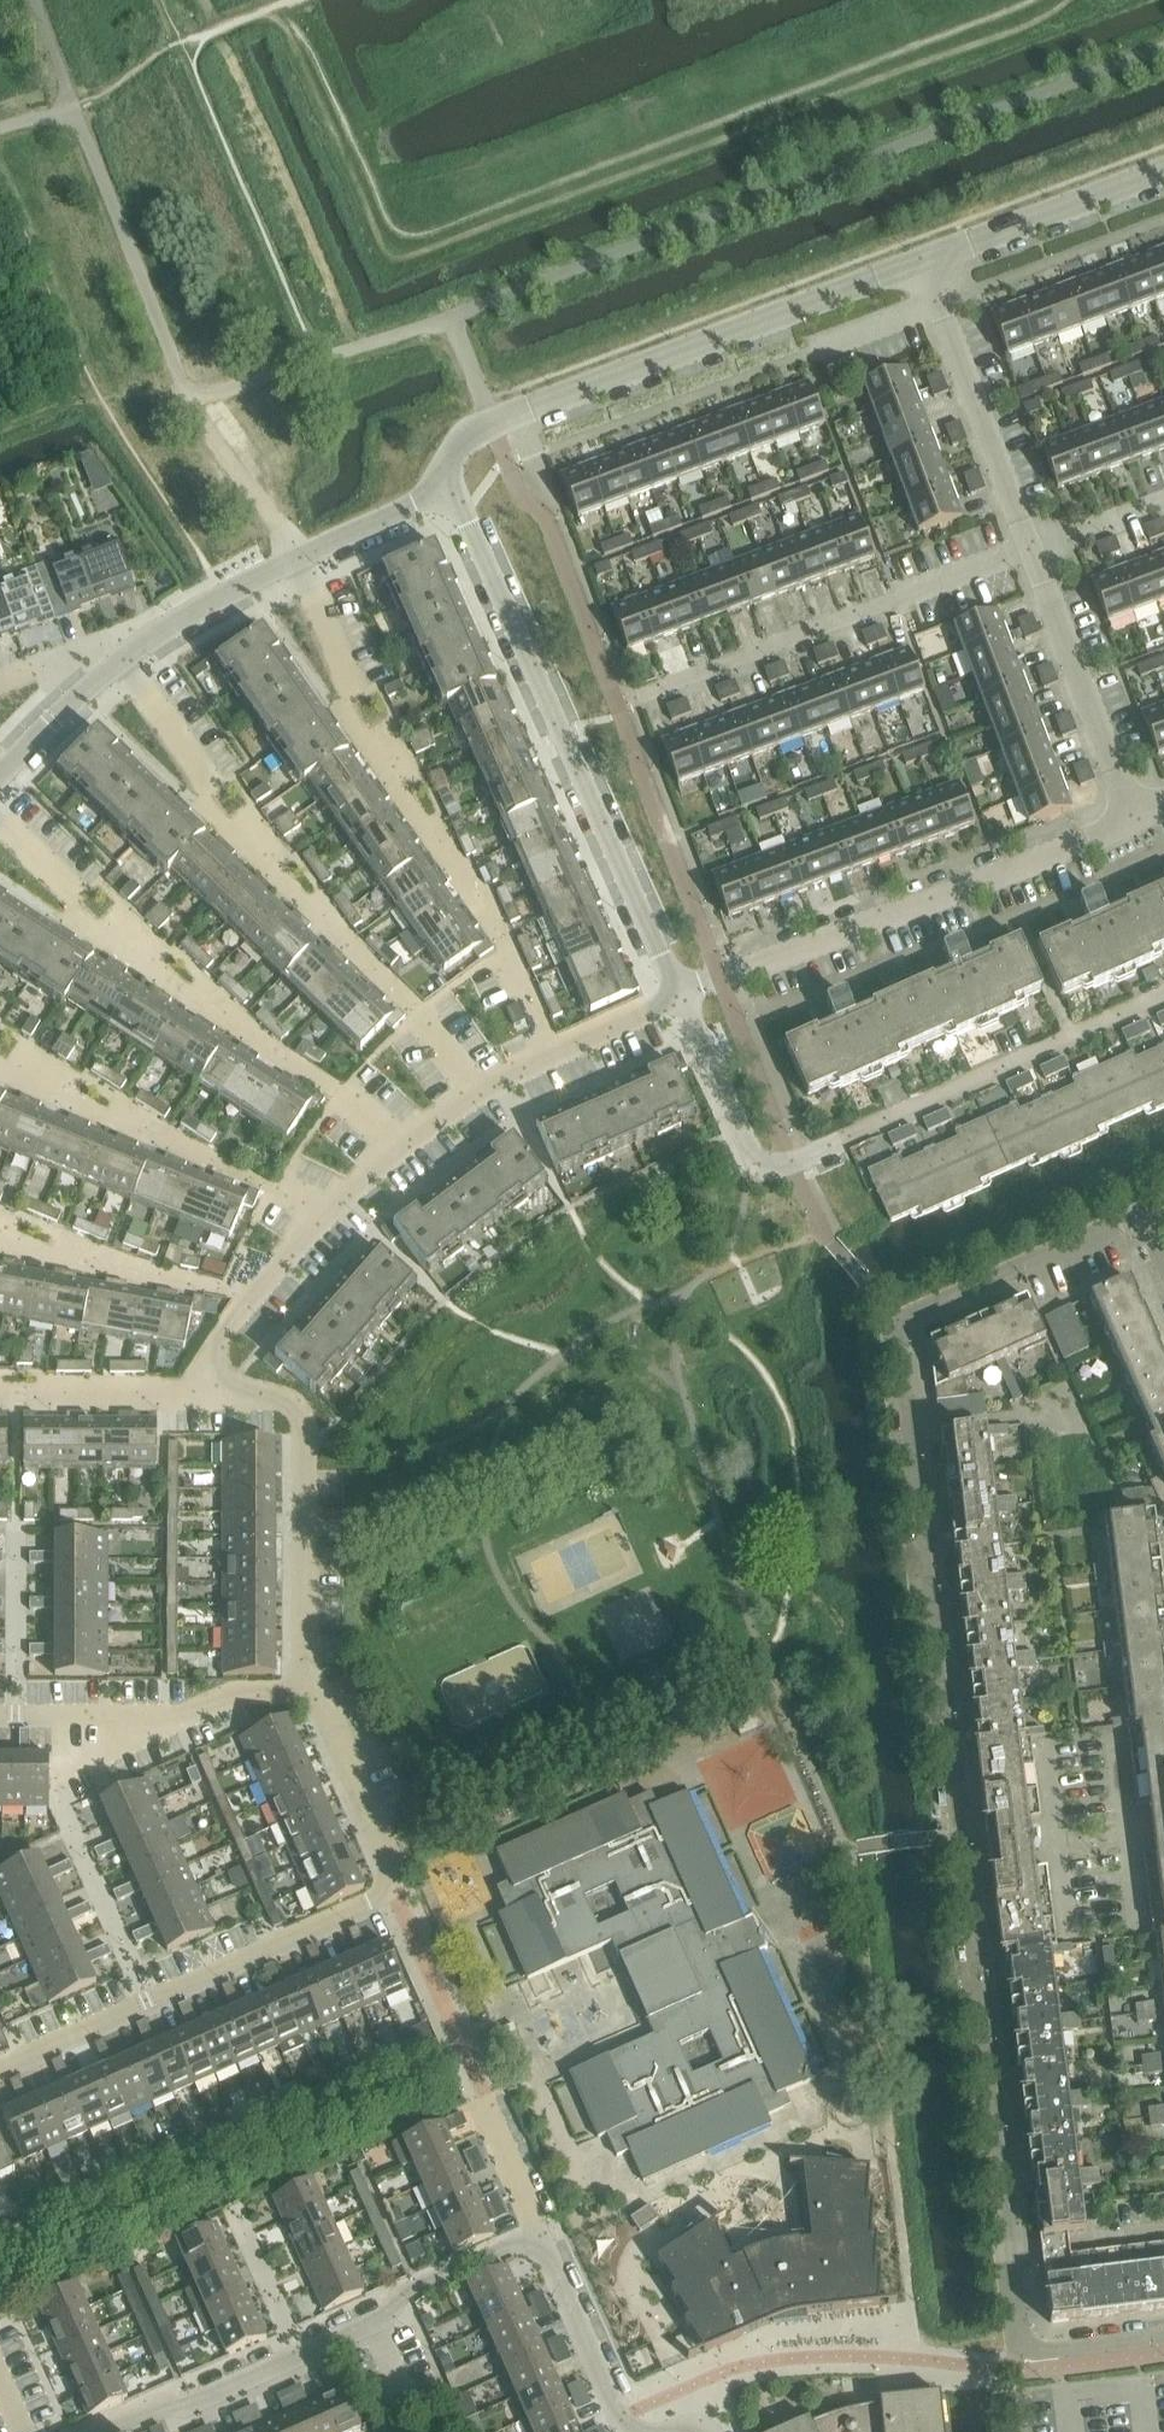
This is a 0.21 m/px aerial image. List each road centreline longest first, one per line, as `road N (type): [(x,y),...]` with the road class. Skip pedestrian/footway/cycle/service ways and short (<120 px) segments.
road 1 (residential): [(1163,2337),(1022,2354),(898,1325),(1143,1211)]
road 2 (residential): [(0,2068),(394,1890),(311,1684)]
road 3 (residential): [(188,1395),(254,1297),(320,1218),(399,1147),(555,1052),(681,997)]
road 4 (residential): [(681,997),(749,1148),(773,1168),(1163,996)]
road 5 (residential): [(681,997),(447,468)]
road 6 (residential): [(0,782),(120,662),(295,558),(410,509),(447,468)]
road 7 (residential): [(540,2237),(400,2296),(384,2319),(187,2406),(169,2405),(108,2431)]
road 8 (unclassified): [(925,262),(498,425)]
road 9 (residential): [(646,695),(1031,551)]
road 10 (residential): [(757,968),(1134,820)]
road 11 (residential): [(311,1684),(304,1412),(267,1394),(188,1395)]
road 12 (residential): [(0,1714),(189,1714),(234,1693),(311,1684)]
road 13 (residential): [(1031,551),(925,262)]
road 14 (residential): [(1134,820),(1031,551)]
road 15 (unclassified): [(1163,175),(925,262)]
road 16 (residential): [(627,2431),(540,2237)]
road 17 (residential): [(188,1395),(0,1396)]
road 18 (residential): [(540,2237),(482,2097)]
road 19 (residential): [(1031,551),(1163,498)]

